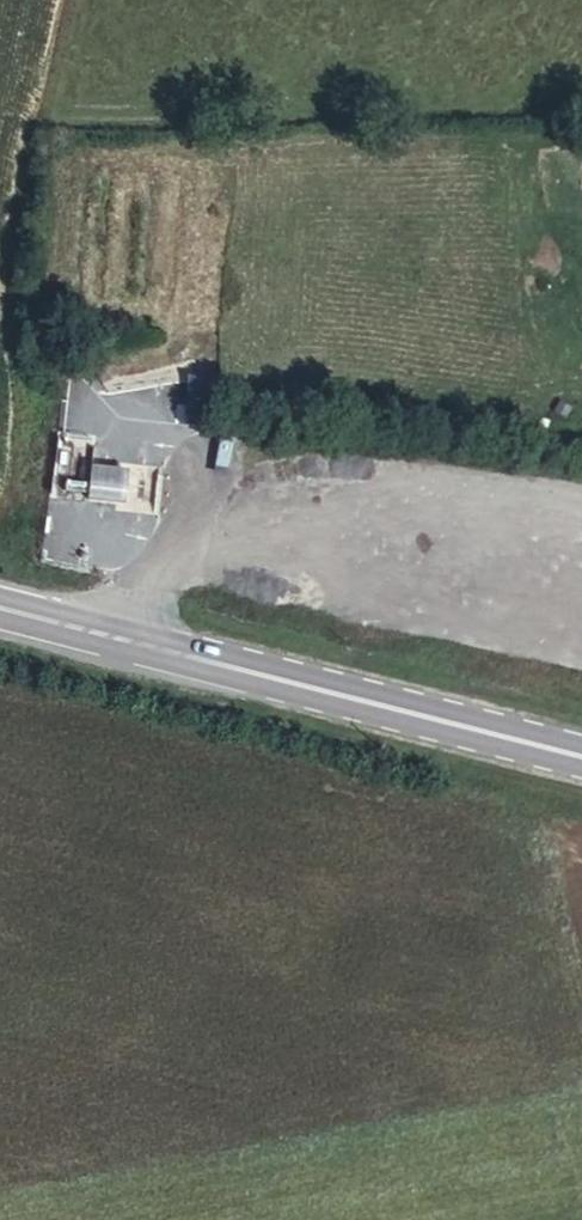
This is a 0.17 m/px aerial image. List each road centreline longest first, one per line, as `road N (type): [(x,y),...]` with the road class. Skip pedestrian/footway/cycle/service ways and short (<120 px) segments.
road 1 (primary): [(0,608),(581,757)]

